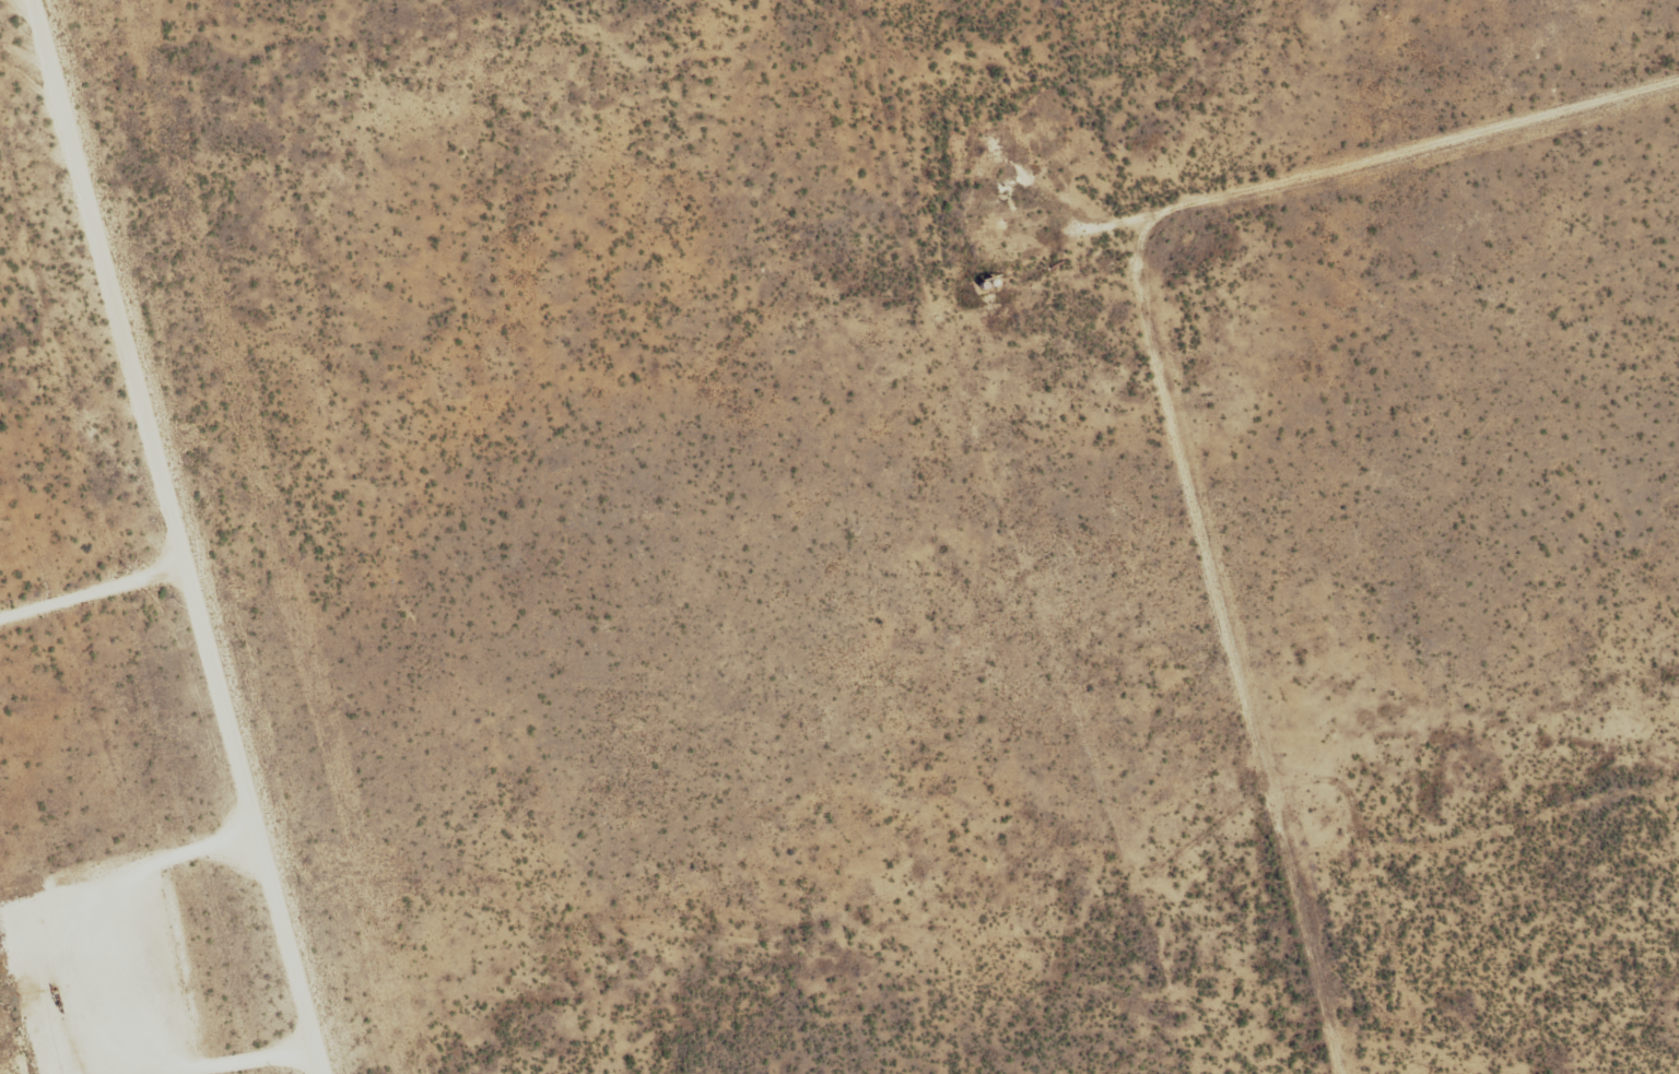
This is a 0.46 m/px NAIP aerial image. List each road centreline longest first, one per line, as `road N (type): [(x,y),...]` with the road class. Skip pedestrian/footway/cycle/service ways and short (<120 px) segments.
road 1 (track): [(1678,112),(1235,232),(1186,271),(1186,358),(1379,1073)]
road 2 (track): [(0,597),(213,540)]

